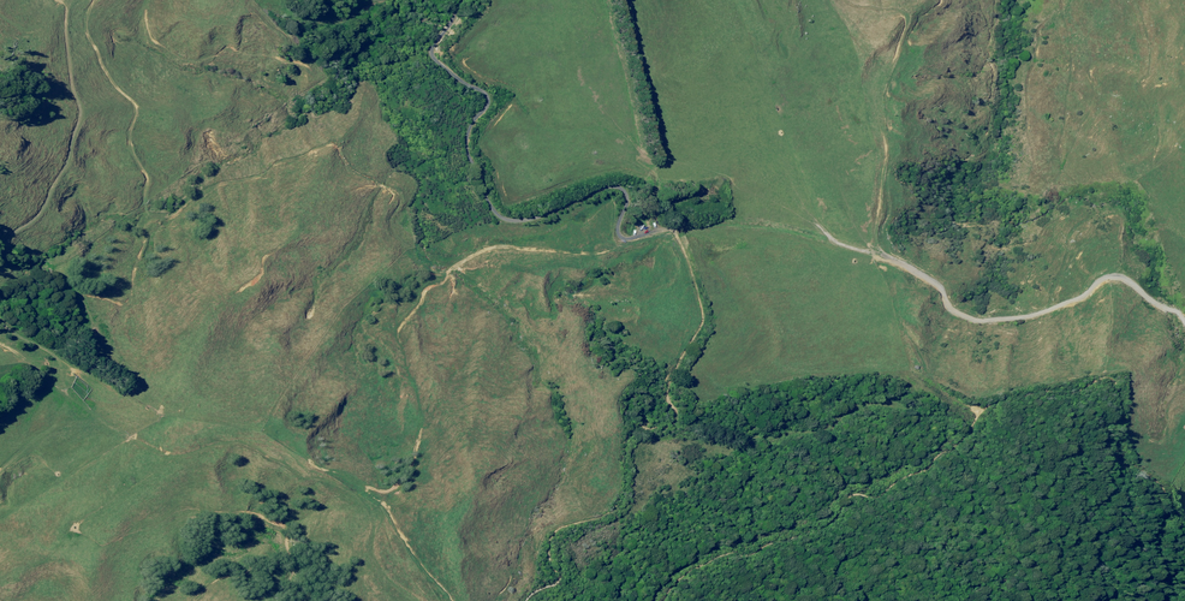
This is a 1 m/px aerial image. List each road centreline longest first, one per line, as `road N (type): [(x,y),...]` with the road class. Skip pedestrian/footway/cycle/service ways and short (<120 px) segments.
road 1 (track): [(98,0),(91,30),(131,115),(134,159),(151,210),(188,202),(303,147),(334,151),(368,194),(393,262),(436,276),(518,255),(576,259),(625,235)]
road 2 (track): [(666,600),(675,585),(720,557),(824,526),(849,500),(889,491),(929,468),(997,404),(1101,381),(1117,398),(1124,459),(1167,499),(1166,557),(1184,581)]
road 3 (track): [(624,200),(625,235),(678,234),(702,321),(671,388),(676,418),(631,436),(619,502),(553,534),(557,579),(526,600)]
road 4 (track): [(94,413),(159,464),(259,451),(313,477),(356,513),(411,600)]
road 5 (unclassified): [(624,200),(611,187),(535,217),(498,212),(469,152),(486,99),(435,52),(462,0)]
road 6 (track): [(0,254),(41,207),(79,138),(71,0)]
road 7 (track): [(94,413),(0,330)]

